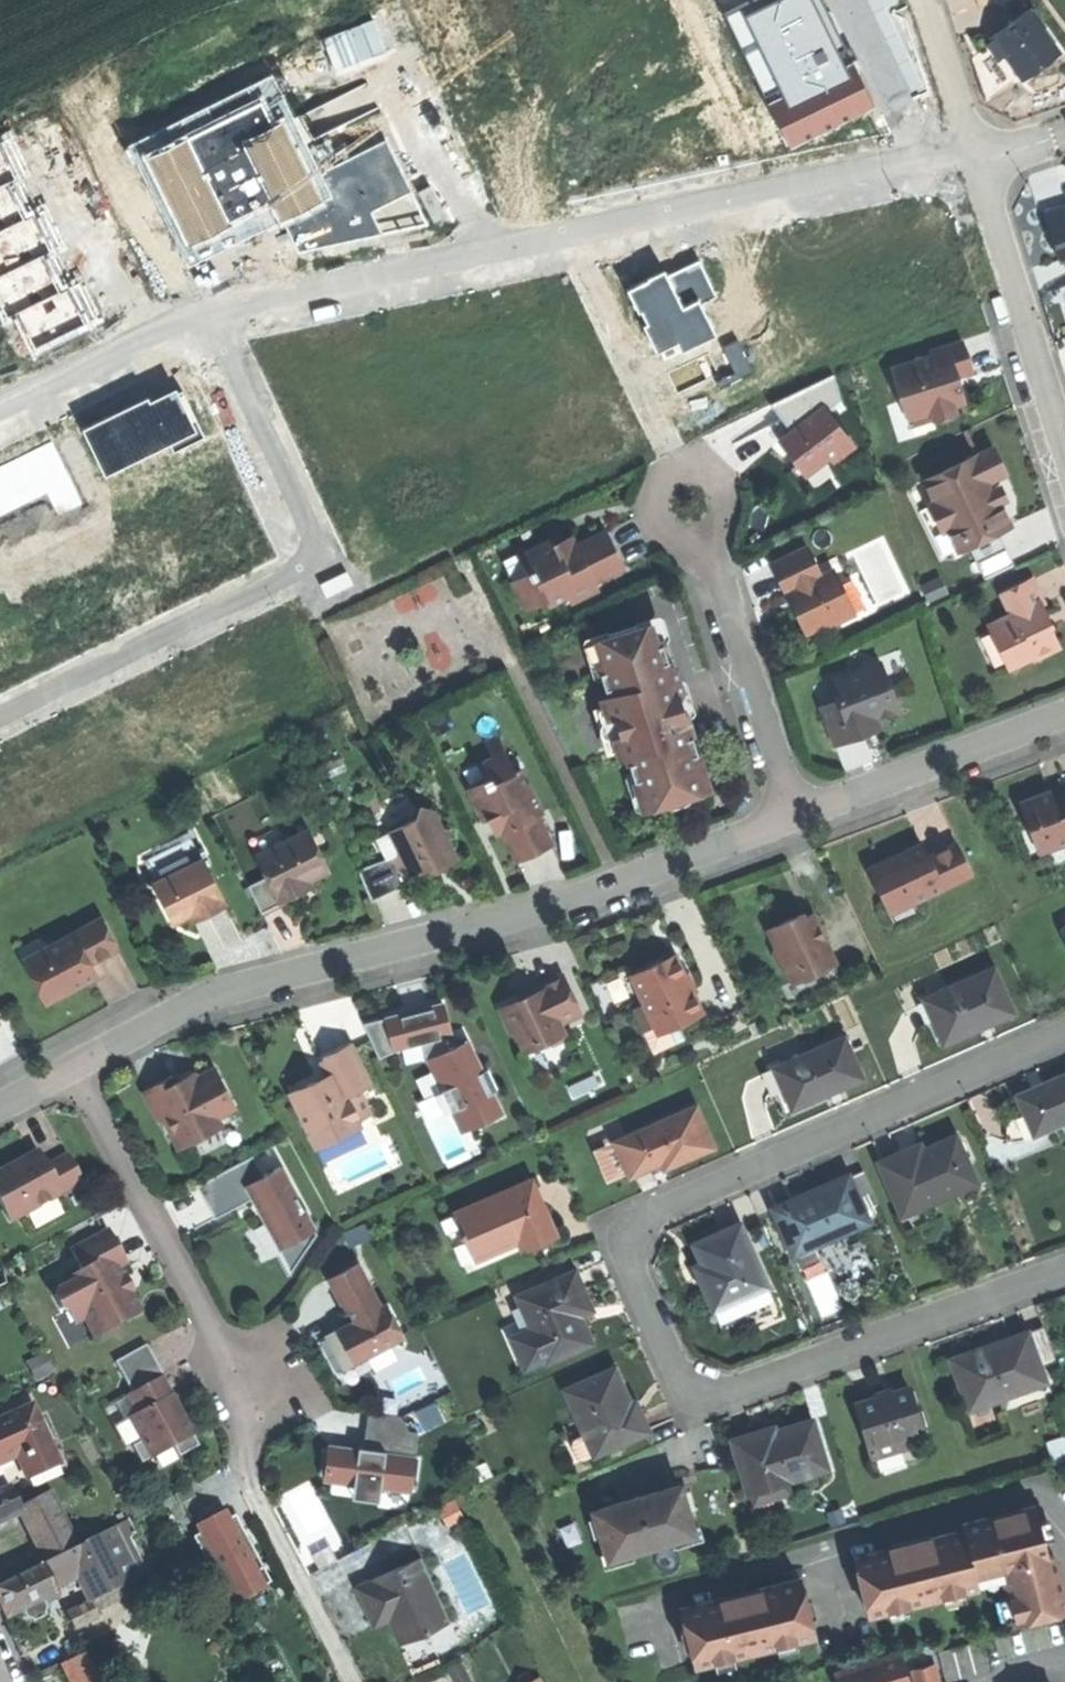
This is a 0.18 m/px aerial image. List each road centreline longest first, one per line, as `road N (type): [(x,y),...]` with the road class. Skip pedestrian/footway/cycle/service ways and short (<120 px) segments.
road 1 (residential): [(1064,1265),(739,1378),(706,1380),(686,1359),(641,1261),(636,1224),(662,1196),(1064,1033)]
road 2 (residential): [(202,318),(304,289),(981,163)]
road 3 (residential): [(800,812),(593,904),(280,985),(155,1026),(74,1067)]
road 4 (residential): [(0,731),(287,583),(306,559),(306,527),(202,318)]
road 5 (residential): [(800,812),(694,508)]
road 6 (residential): [(74,1067),(217,1335)]
road 7 (residential): [(1064,445),(981,163)]
road 8 (residential): [(1064,714),(800,812)]
road 9 (residential): [(0,414),(202,318)]
road 10 (residential): [(245,1434),(315,1399),(279,1334),(247,1346),(217,1335)]
road 11 (residential): [(981,163),(931,0)]

